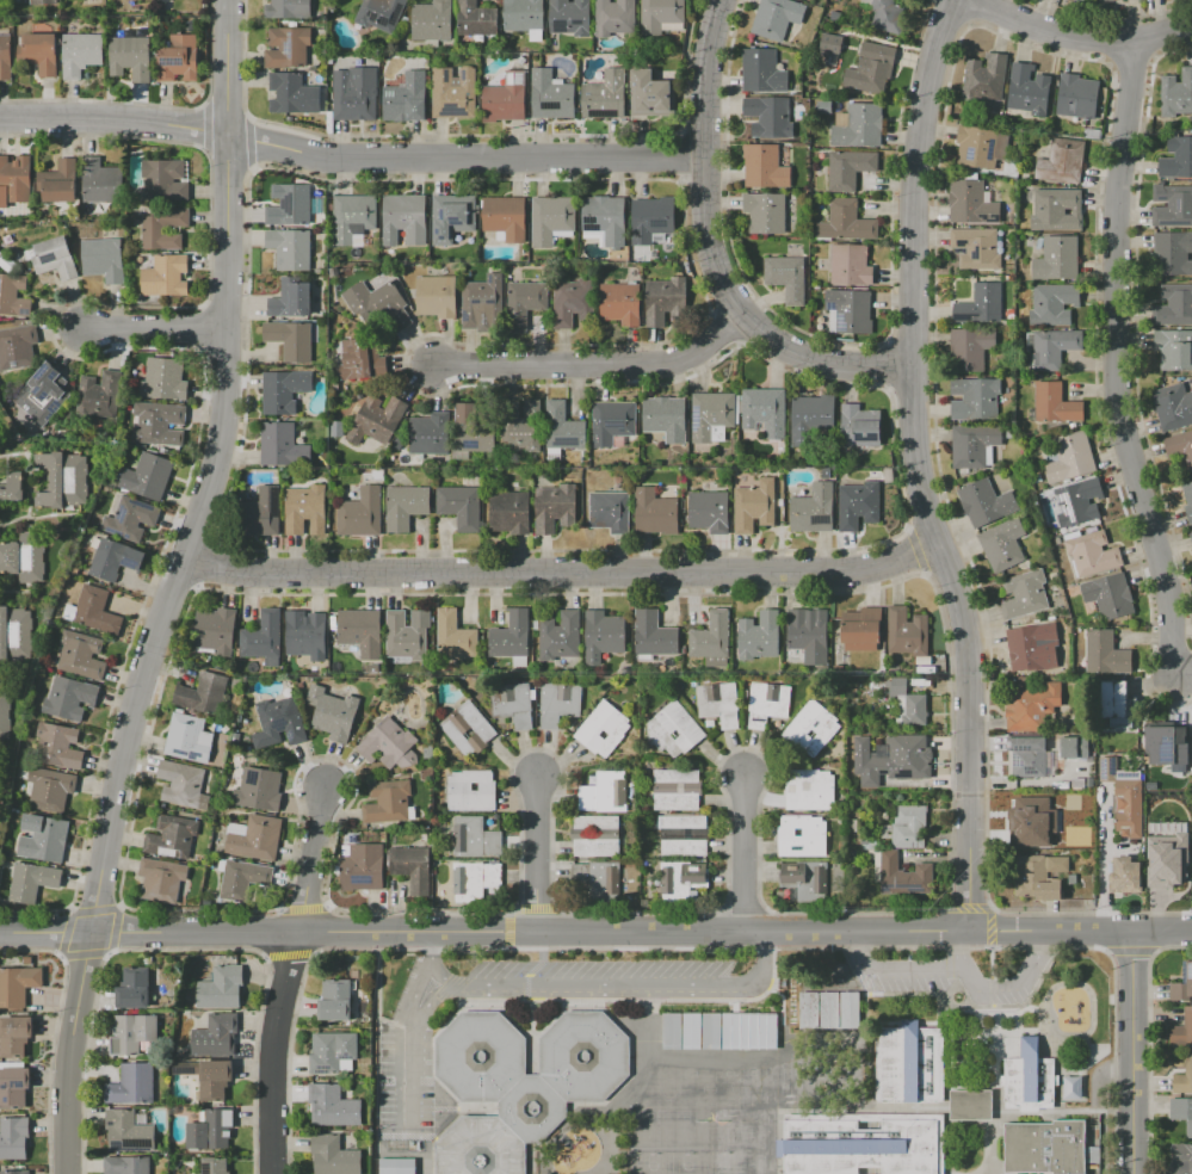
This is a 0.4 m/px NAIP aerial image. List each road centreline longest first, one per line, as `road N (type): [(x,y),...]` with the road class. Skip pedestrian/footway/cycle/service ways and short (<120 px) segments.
road 1 (residential): [(89,932),(1191,934)]
road 2 (residential): [(226,0),(221,445),(132,705),(89,932)]
road 3 (residential): [(970,933),(970,655),(912,371),(921,130),(931,54),(952,0)]
road 4 (residential): [(184,560),(309,576),(851,573),(943,540)]
road 5 (residential): [(0,116),(226,130),(328,163),(705,162)]
road 6 (residential): [(1131,42),(1117,200),(1113,397),(1171,599),(1178,680)]
road 7 (residential): [(705,162),(719,285),(743,322),(811,362),(912,371)]
road 8 (residential): [(436,366),(672,365),(743,322)]
road 9 (residential): [(302,932),(277,1027),(276,1173)]
road 10 (residential): [(89,932),(66,1063),(66,1173)]
road 11 (residential): [(1136,934),(1135,1173)]
road 12 (residential): [(966,0),(1063,37),(1131,42),(1191,30)]
road 13 (residential): [(723,0),(705,162)]
road 14 (residential): [(748,933),(747,773)]
road 15 (residential): [(537,933),(537,777)]
road 16 (residential): [(327,789),(302,932)]
road 17 (residential): [(91,335),(226,333)]

